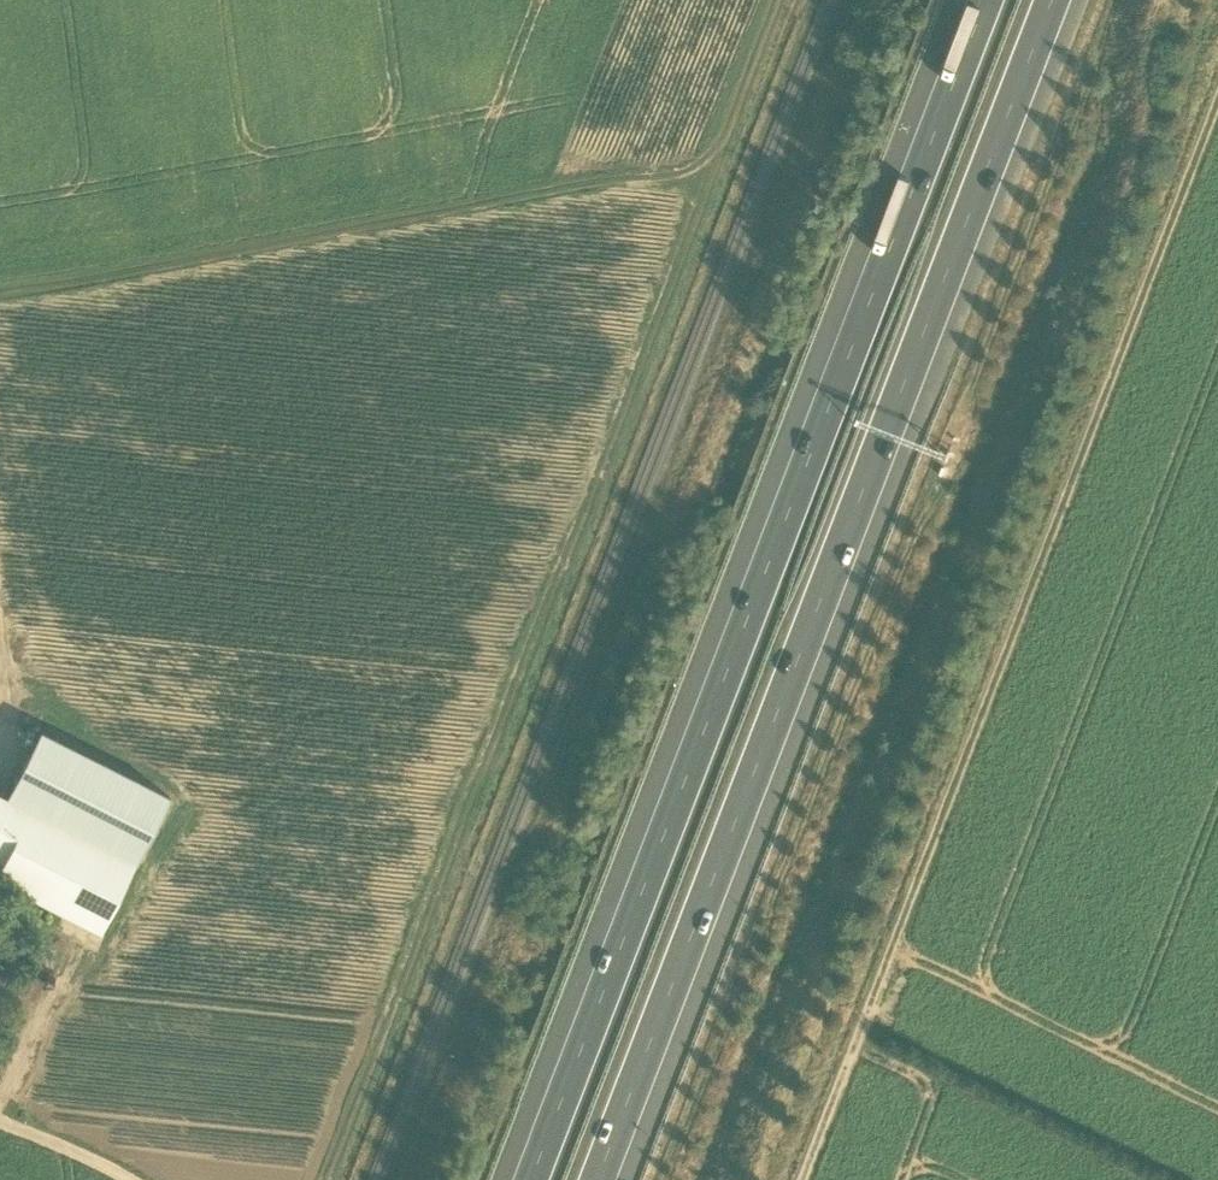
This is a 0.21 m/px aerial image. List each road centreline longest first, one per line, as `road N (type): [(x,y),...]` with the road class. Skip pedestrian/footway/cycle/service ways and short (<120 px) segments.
road 1 (track): [(325,1179),(787,0)]
road 2 (motorway): [(597,1179),(1052,0)]
road 3 (motorway): [(988,0),(535,1179)]
road 4 (track): [(1217,125),(814,1179)]
road 5 (unclassified): [(129,1179),(0,1119)]

